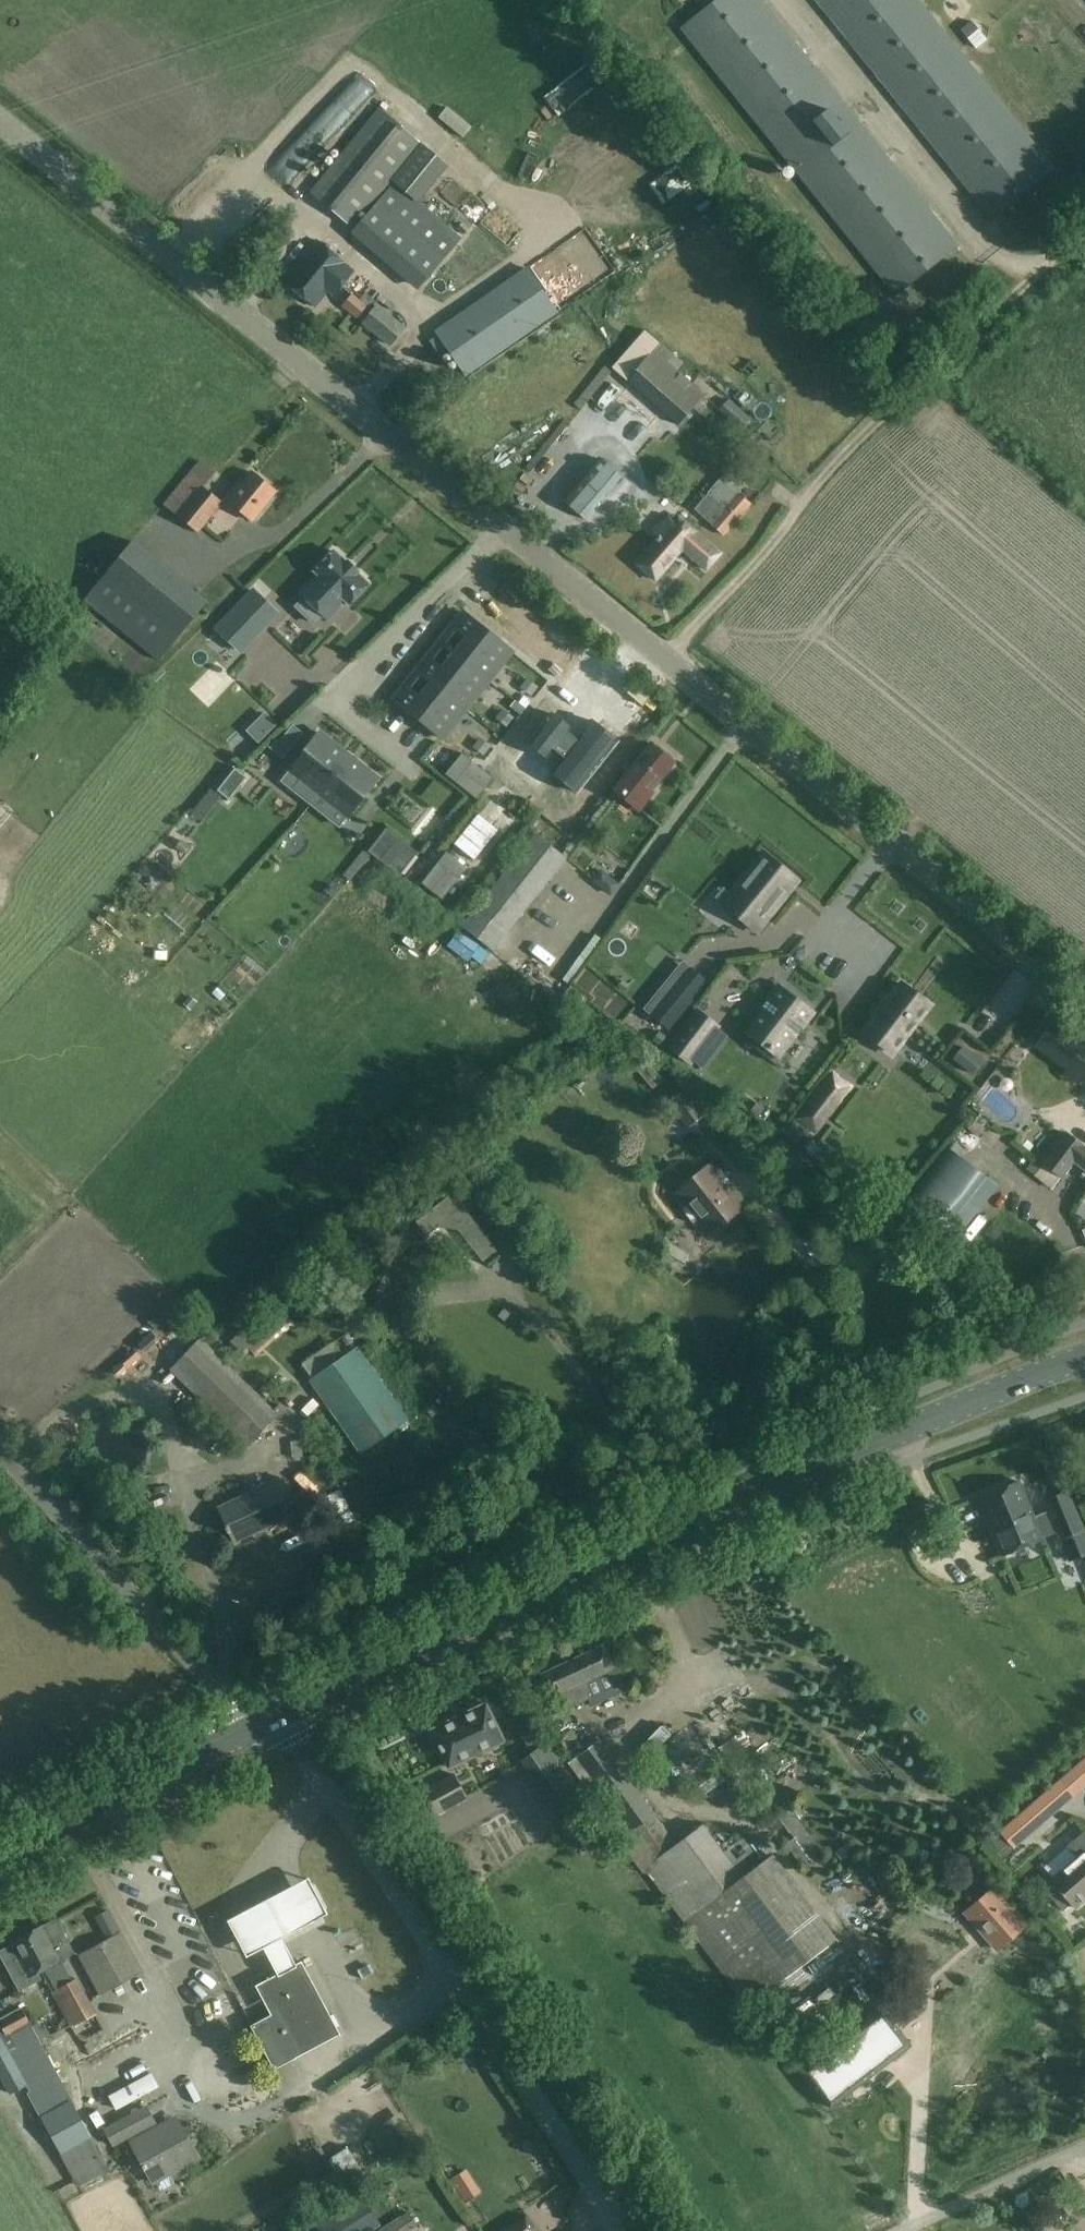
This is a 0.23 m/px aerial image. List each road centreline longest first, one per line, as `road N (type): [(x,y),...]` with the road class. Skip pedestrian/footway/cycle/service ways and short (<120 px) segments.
road 1 (secondary): [(262,1726),(540,1589),(973,1394),(1084,1357)]
road 2 (unclassified): [(666,660),(0,121)]
road 3 (unclassified): [(622,2230),(307,1758),(262,1726)]
road 4 (unclassified): [(666,660),(806,490),(1084,233)]
road 5 (unclassified): [(1084,990),(666,660)]
road 6 (unclassified): [(262,1726),(0,1453)]
road 7 (secondary): [(0,1865),(262,1726)]

